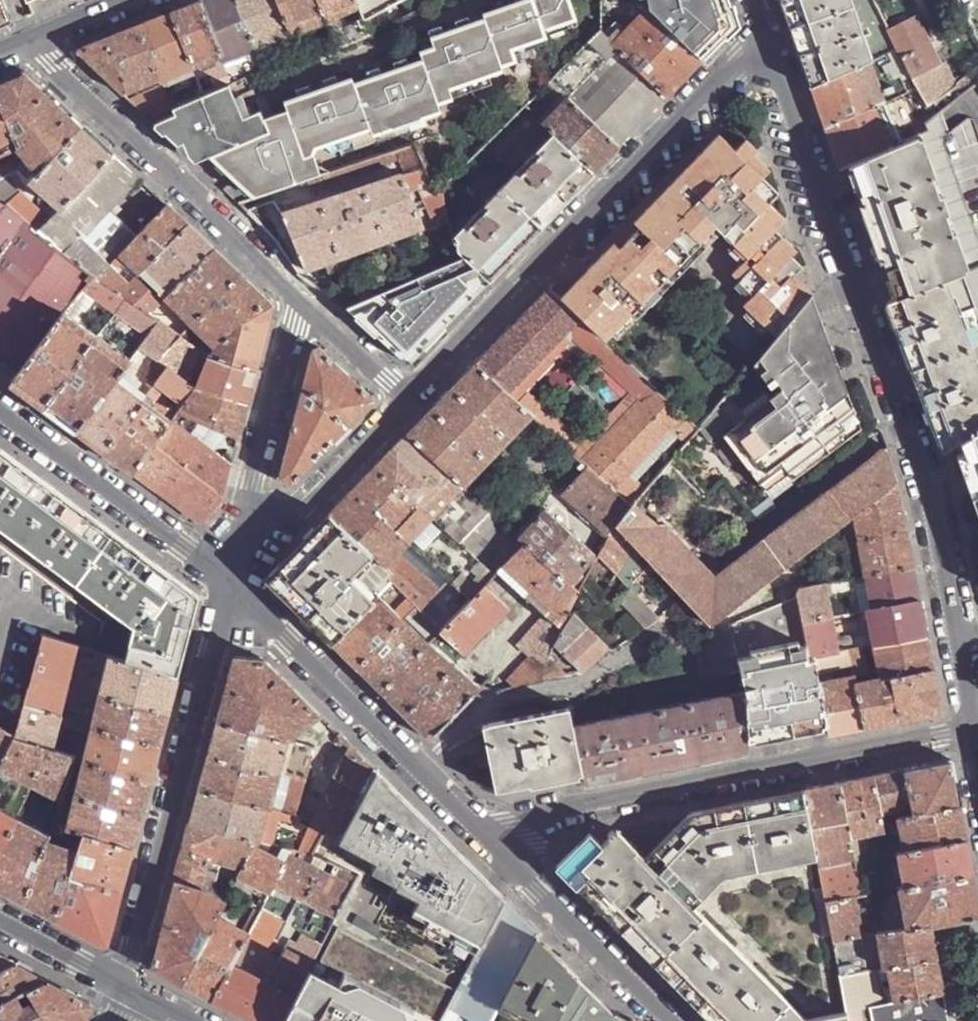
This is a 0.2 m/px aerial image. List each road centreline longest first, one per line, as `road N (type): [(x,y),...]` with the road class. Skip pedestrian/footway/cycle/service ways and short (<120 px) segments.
road 1 (residential): [(973,730),(922,469),(765,36)]
road 2 (residential): [(765,36),(407,396)]
road 3 (residential): [(482,839),(522,823),(973,730)]
road 4 (residential): [(230,576),(121,986)]
road 5 (residential): [(292,300),(29,39)]
road 6 (residential): [(672,627),(570,688),(482,702),(414,771)]
road 7 (residential): [(292,300),(230,576)]
road 8 (residential): [(0,412),(230,576)]
road 9 (residential): [(230,576),(414,771)]
road 10 (residential): [(482,839),(666,1020)]
road 11 (residential): [(407,396),(230,576)]
road 12 (residential): [(407,396),(292,300)]
road 13 (tertiary): [(121,986),(0,921)]

